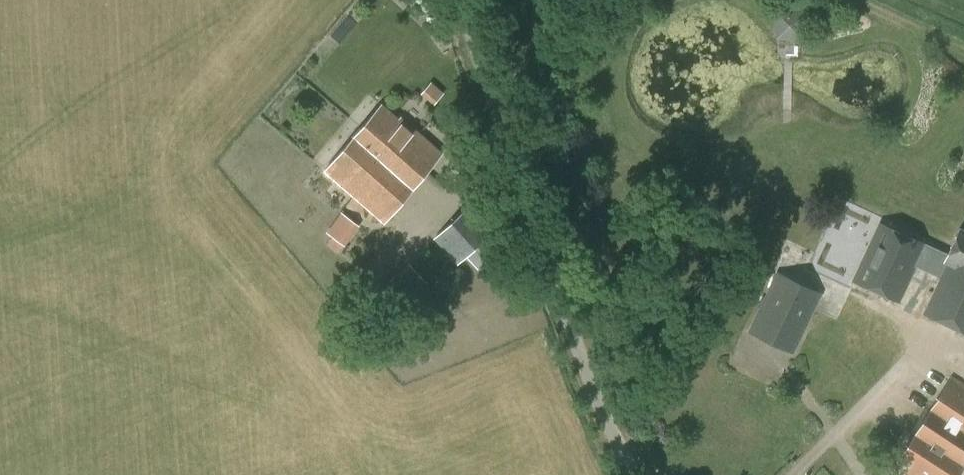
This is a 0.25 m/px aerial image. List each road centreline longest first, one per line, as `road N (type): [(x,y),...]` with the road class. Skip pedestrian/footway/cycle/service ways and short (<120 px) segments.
road 1 (unclassified): [(630,474),(608,443),(455,0)]

